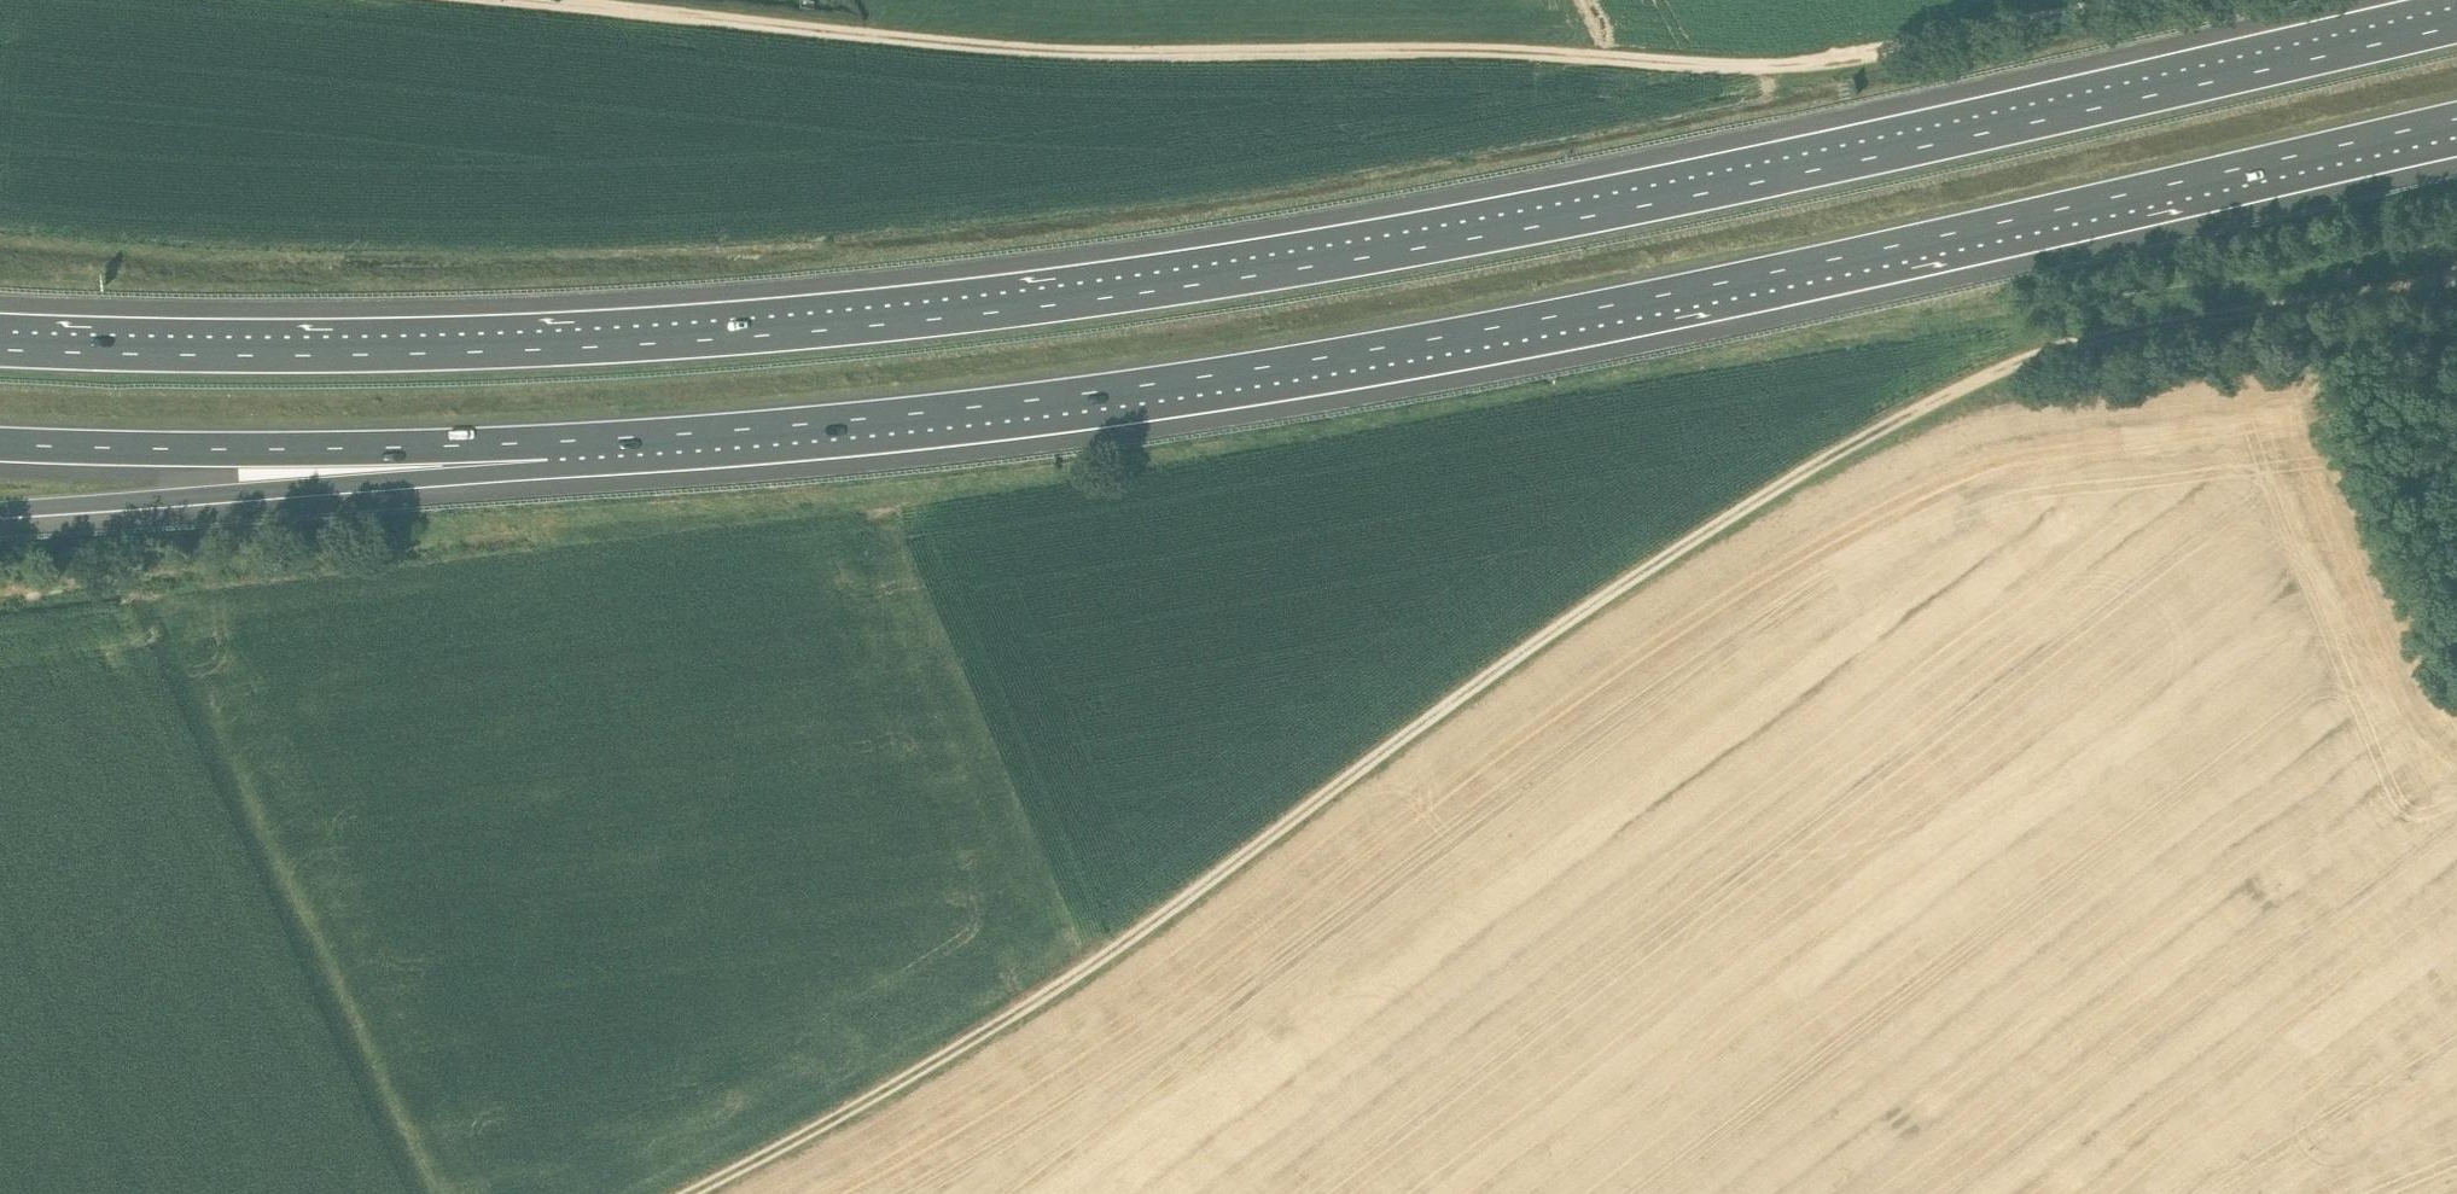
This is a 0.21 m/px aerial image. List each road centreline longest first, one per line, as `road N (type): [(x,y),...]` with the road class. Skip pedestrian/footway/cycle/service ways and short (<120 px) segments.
road 1 (motorway): [(2456,23),(1514,228),(1031,306),(525,349),(0,348)]
road 2 (track): [(2456,275),(2067,351),(1883,429),(1560,626),(1030,1003),(688,1193)]
road 3 (motorway): [(556,449),(933,420),(1299,368),(1569,321),(2456,124)]
road 4 (track): [(2125,0),(1790,68),(1498,52),(1042,52),(554,0)]
road 5 (motorway): [(0,515),(436,478),(556,449)]
road 6 (motorway): [(0,450),(556,449)]

